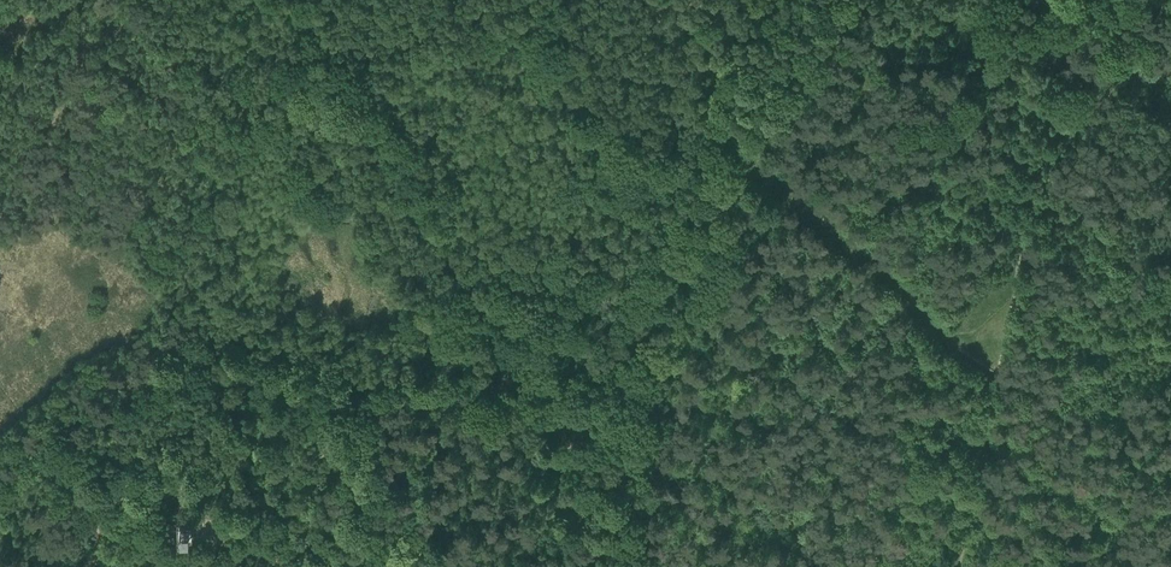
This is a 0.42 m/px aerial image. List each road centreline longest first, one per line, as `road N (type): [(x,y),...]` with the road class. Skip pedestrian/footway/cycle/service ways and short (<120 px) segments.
road 1 (track): [(527,384),(293,0)]
road 2 (track): [(1065,43),(999,372)]
road 3 (track): [(639,566),(527,384)]
road 4 (track): [(984,444),(1170,541)]
road 5 (track): [(999,372),(958,566)]
road 6 (track): [(192,536),(335,566)]

